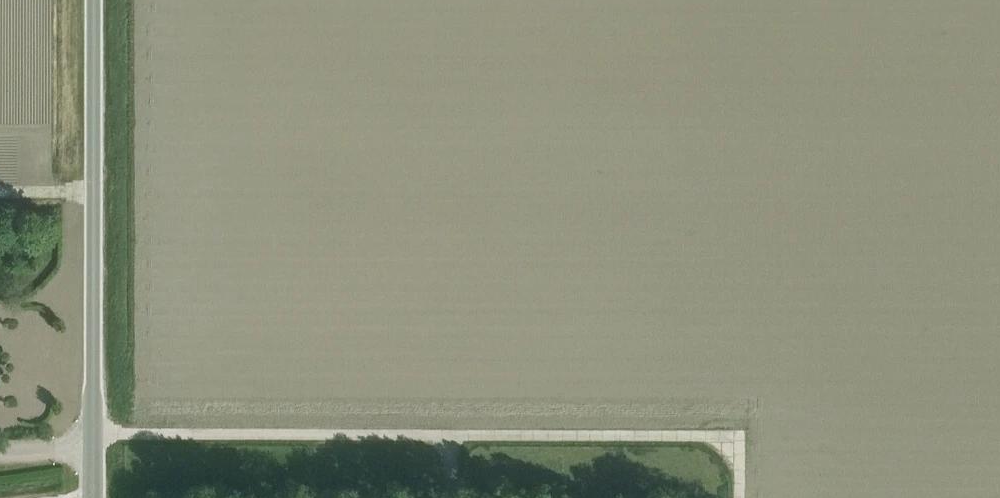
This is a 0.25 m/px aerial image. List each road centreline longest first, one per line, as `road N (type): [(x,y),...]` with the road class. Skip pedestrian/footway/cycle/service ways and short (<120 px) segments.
road 1 (unclassified): [(96,497),(95,0)]

